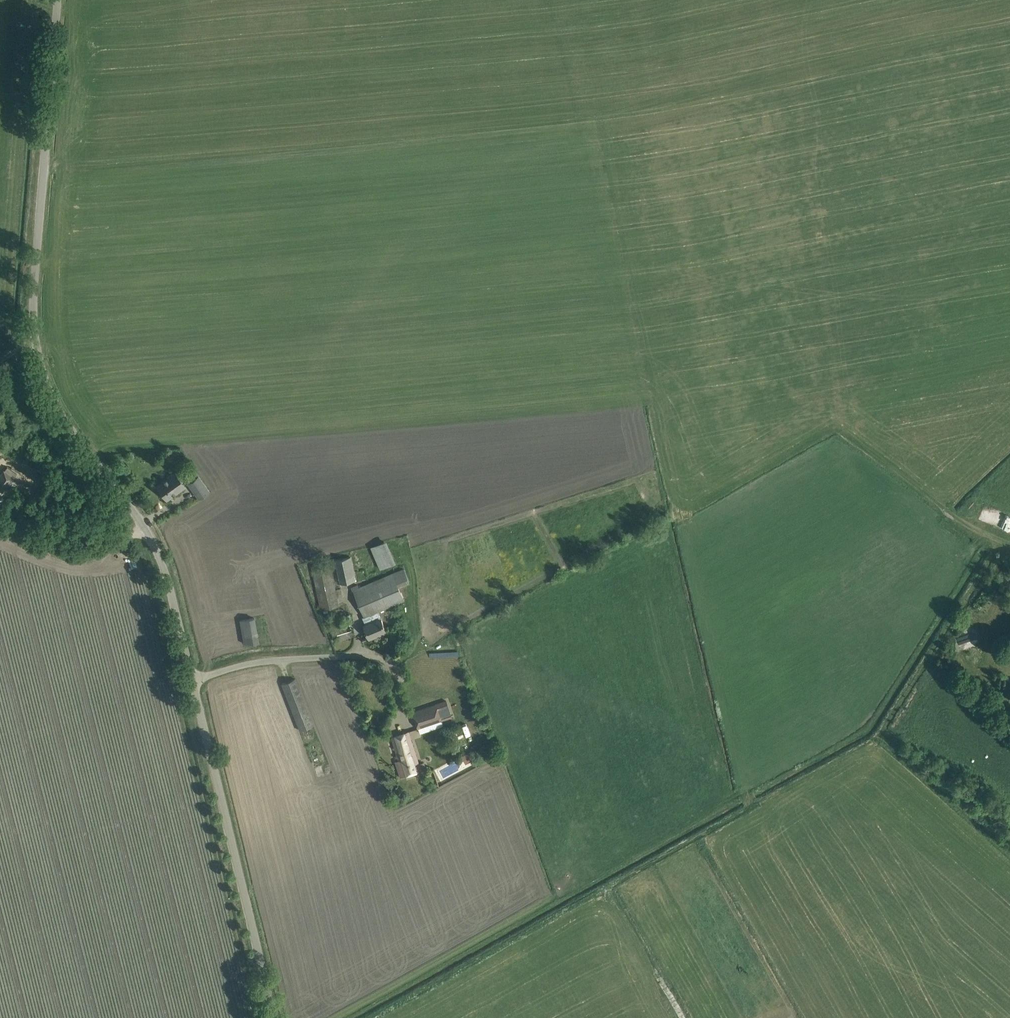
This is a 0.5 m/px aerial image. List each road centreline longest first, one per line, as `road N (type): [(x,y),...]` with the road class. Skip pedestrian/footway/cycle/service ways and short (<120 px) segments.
road 1 (unclassified): [(192,681),(152,541),(64,419),(36,344),(57,0)]
road 2 (unclassified): [(274,1017),(192,681)]
road 3 (track): [(882,735),(999,541)]
road 4 (unclassified): [(192,681),(279,660),(392,662)]
road 5 (track): [(0,526),(86,552),(144,527)]

